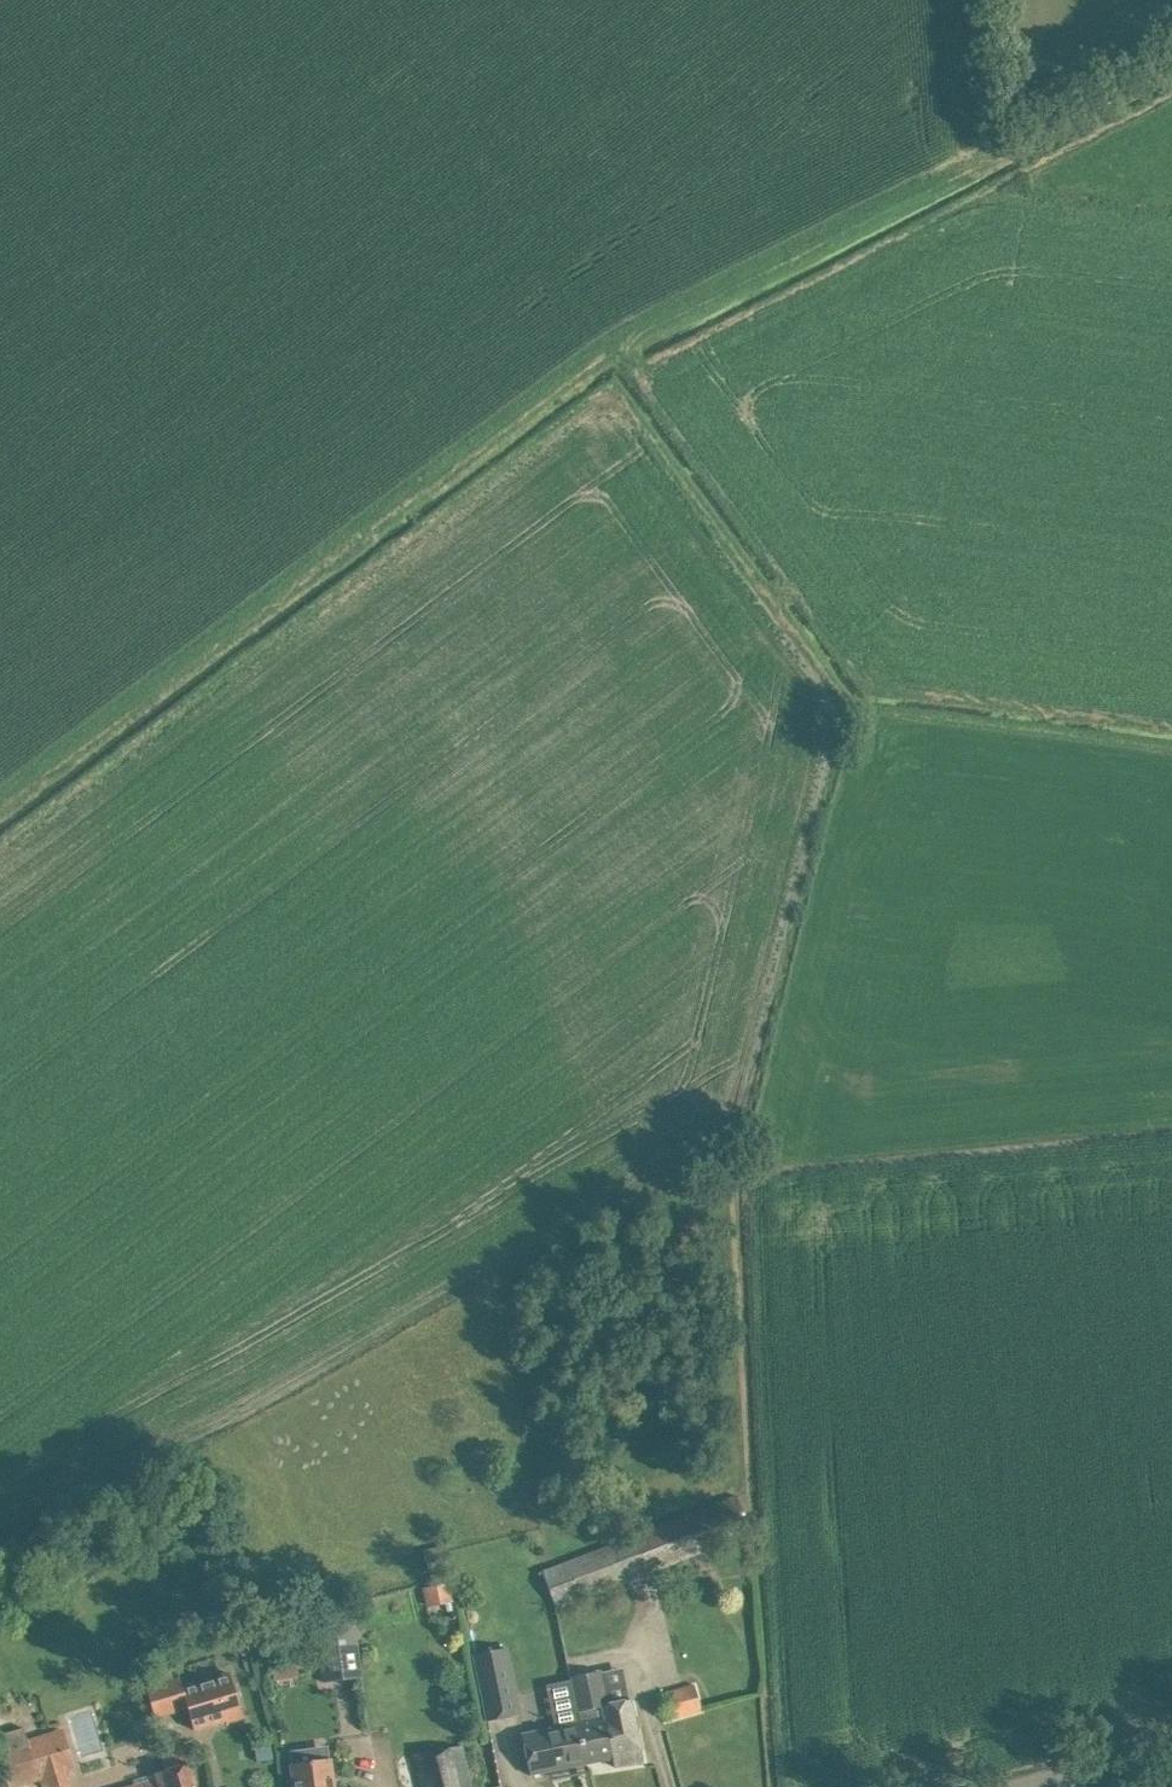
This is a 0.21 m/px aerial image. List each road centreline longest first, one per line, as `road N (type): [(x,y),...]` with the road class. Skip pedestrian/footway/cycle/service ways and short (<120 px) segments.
road 1 (unclassified): [(1032,1786),(1171,1748)]

